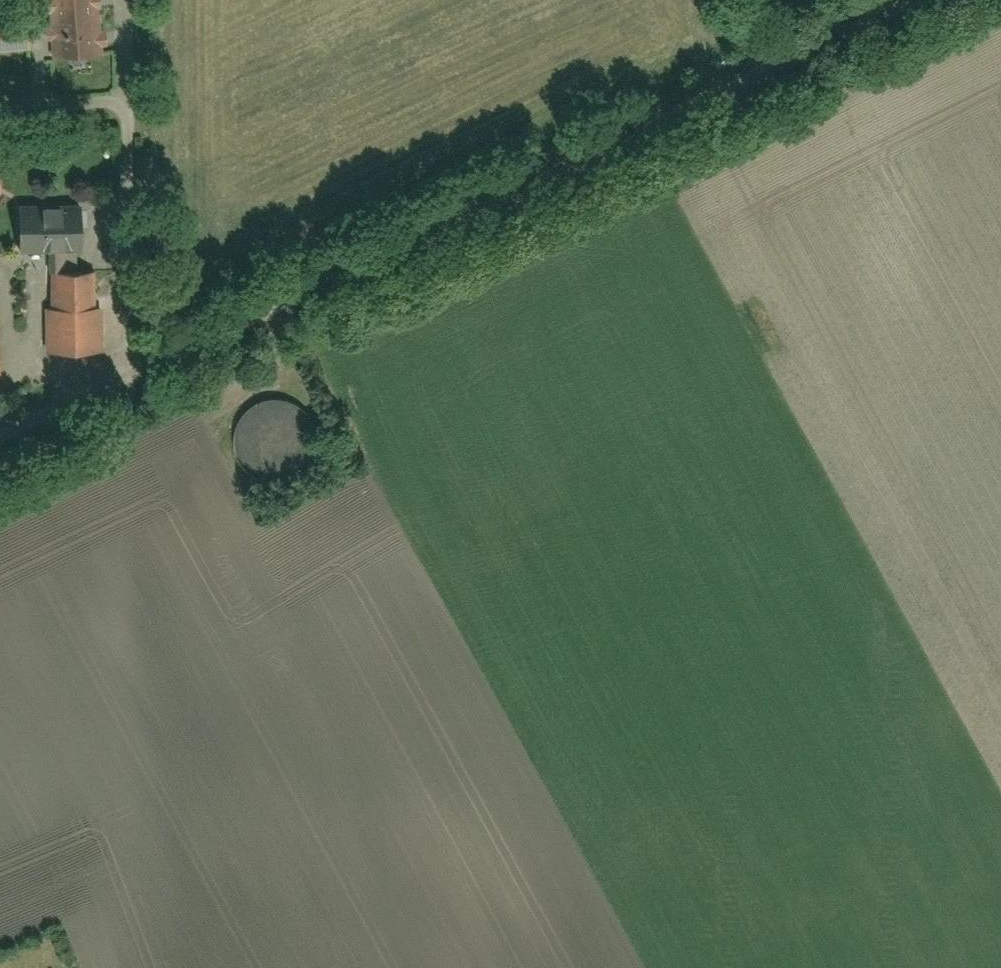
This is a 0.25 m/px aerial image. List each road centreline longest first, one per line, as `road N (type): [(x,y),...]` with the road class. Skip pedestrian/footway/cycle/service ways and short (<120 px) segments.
road 1 (residential): [(913,0),(0,435)]

